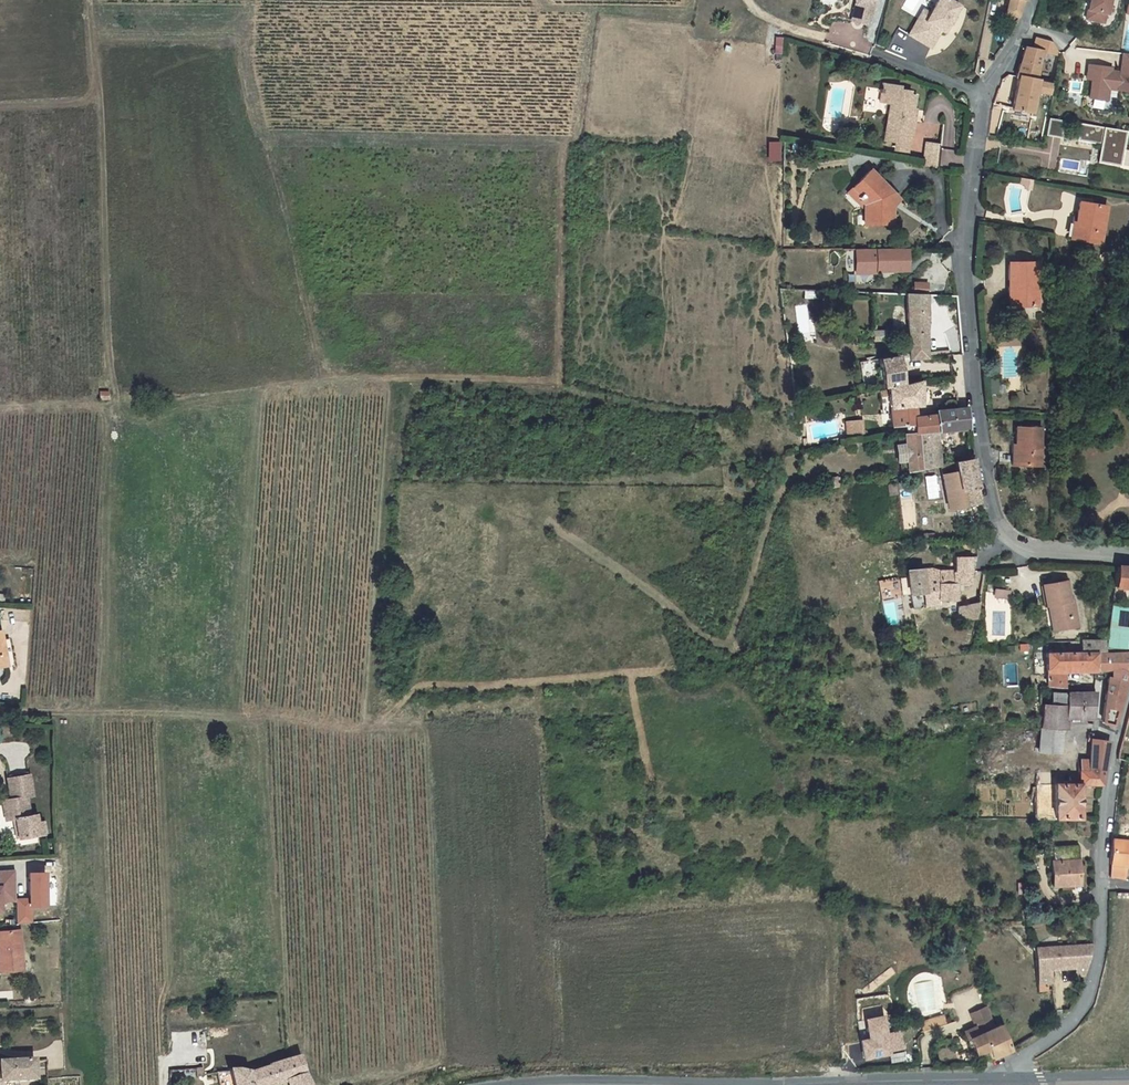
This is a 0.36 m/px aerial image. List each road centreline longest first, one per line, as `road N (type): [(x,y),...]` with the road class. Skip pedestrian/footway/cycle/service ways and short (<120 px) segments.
road 1 (residential): [(1128,563),(1021,550),(996,525),(961,270),(983,95)]
road 2 (residential): [(992,1081),(1087,1007),(1110,738),(1128,648)]
road 3 (track): [(95,87),(115,404),(0,409)]
road 4 (track): [(90,0),(95,87),(89,99),(0,107)]
road 5 (secondary): [(992,1081),(1128,1080)]

